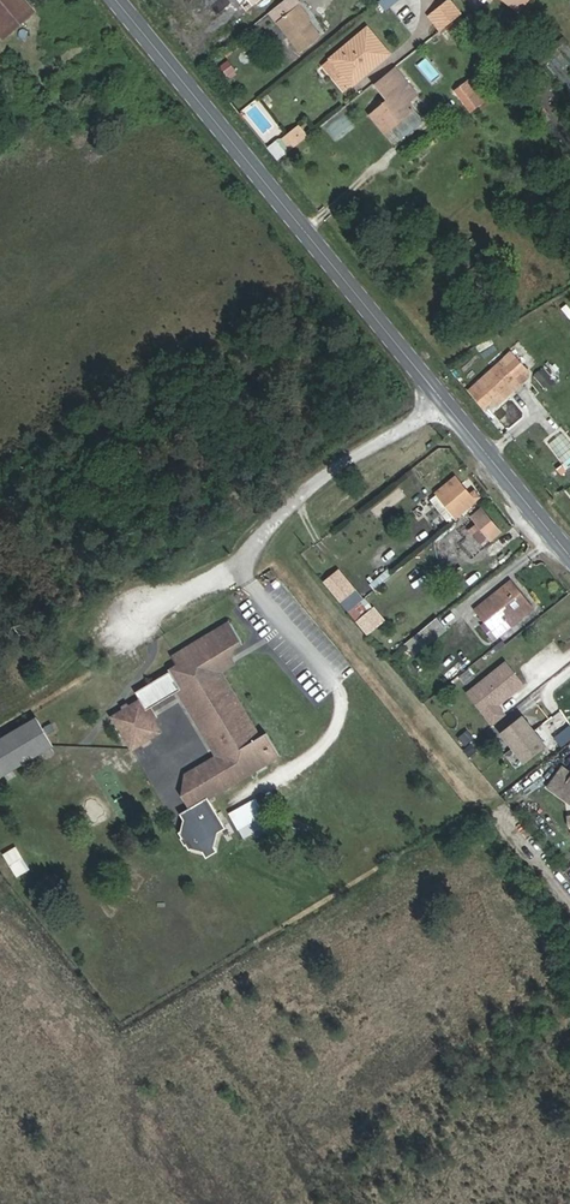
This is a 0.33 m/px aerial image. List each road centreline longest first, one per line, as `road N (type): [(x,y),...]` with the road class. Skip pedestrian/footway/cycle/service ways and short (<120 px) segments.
road 1 (secondary): [(119,0),(569,544)]

